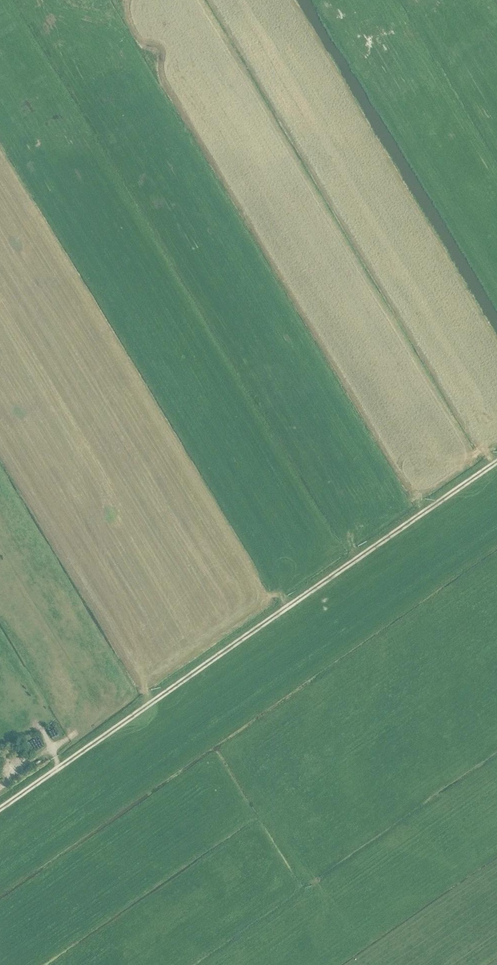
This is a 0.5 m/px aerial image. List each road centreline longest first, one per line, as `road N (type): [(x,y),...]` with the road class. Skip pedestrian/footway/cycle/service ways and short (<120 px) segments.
road 1 (track): [(0,809),(496,463)]

